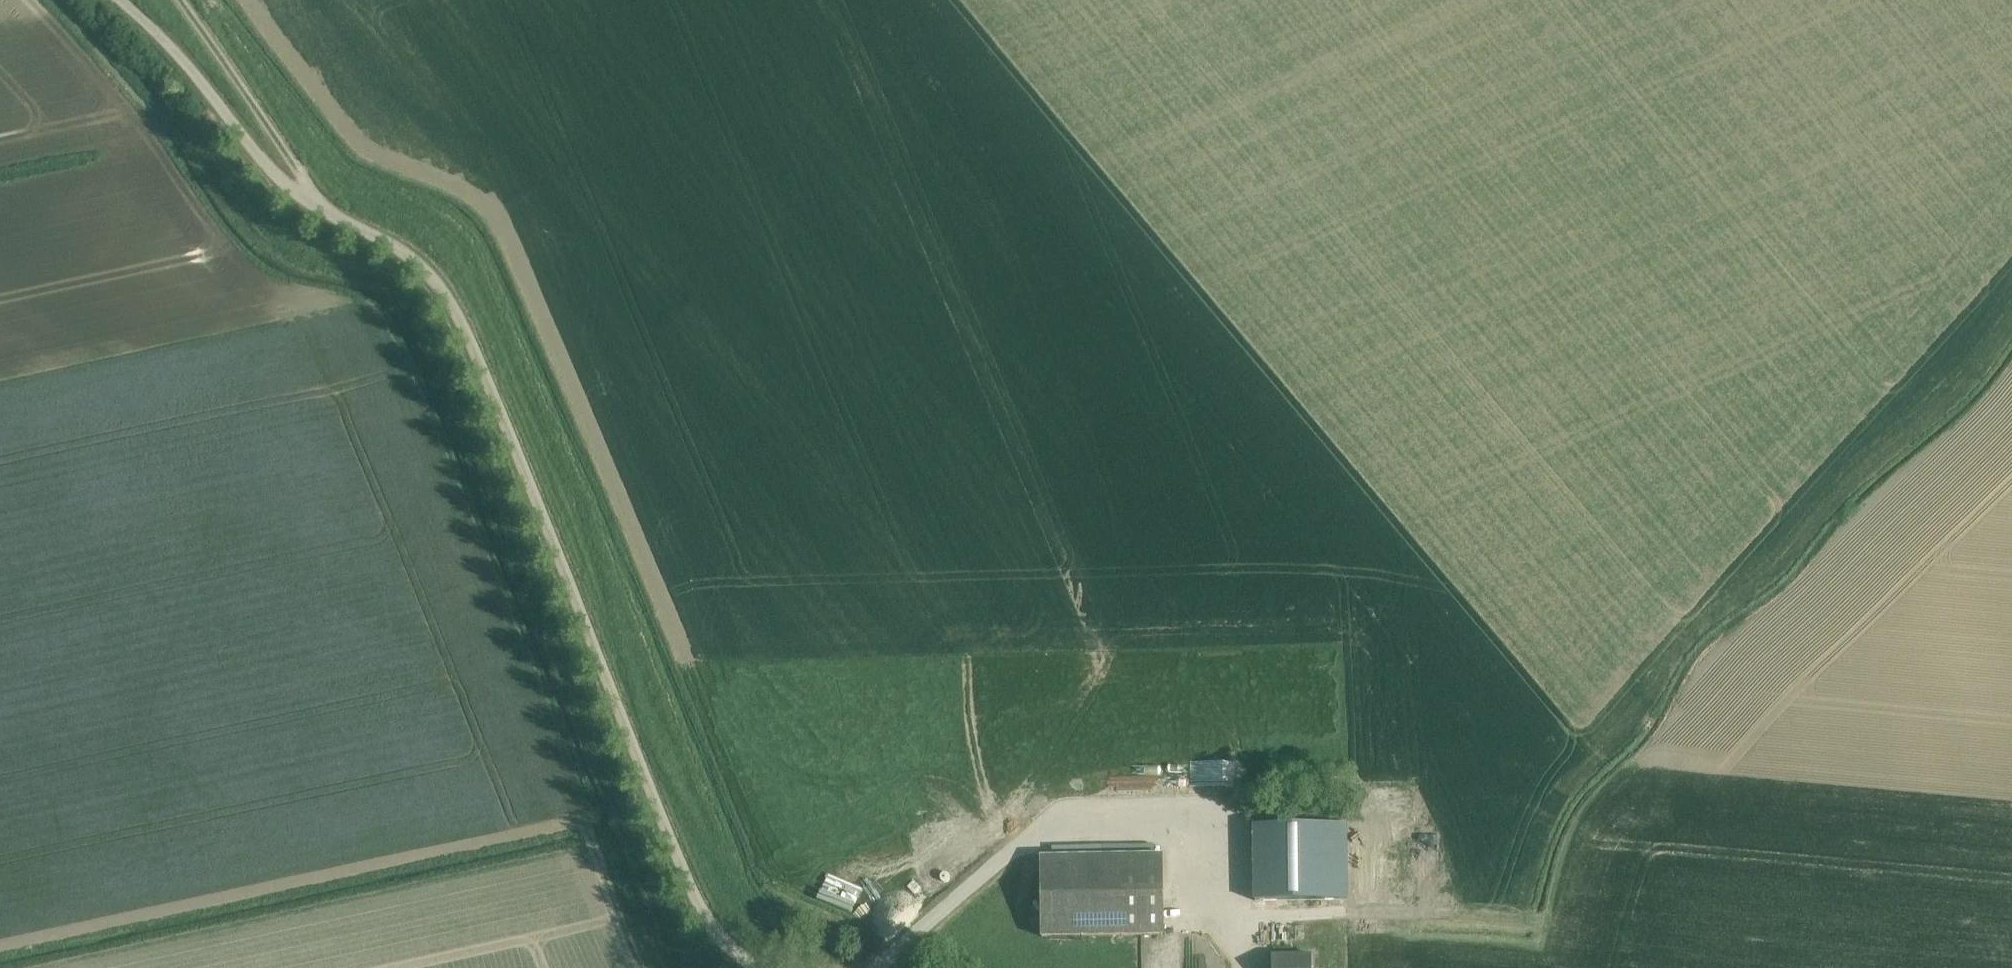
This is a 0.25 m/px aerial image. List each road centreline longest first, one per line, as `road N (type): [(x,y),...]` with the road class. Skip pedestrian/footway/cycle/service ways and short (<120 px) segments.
road 1 (tertiary): [(760,967),(718,938),(684,871),(533,477),(458,305),(402,253),(276,178),(169,47),(114,0)]
road 2 (track): [(645,967),(598,839)]

